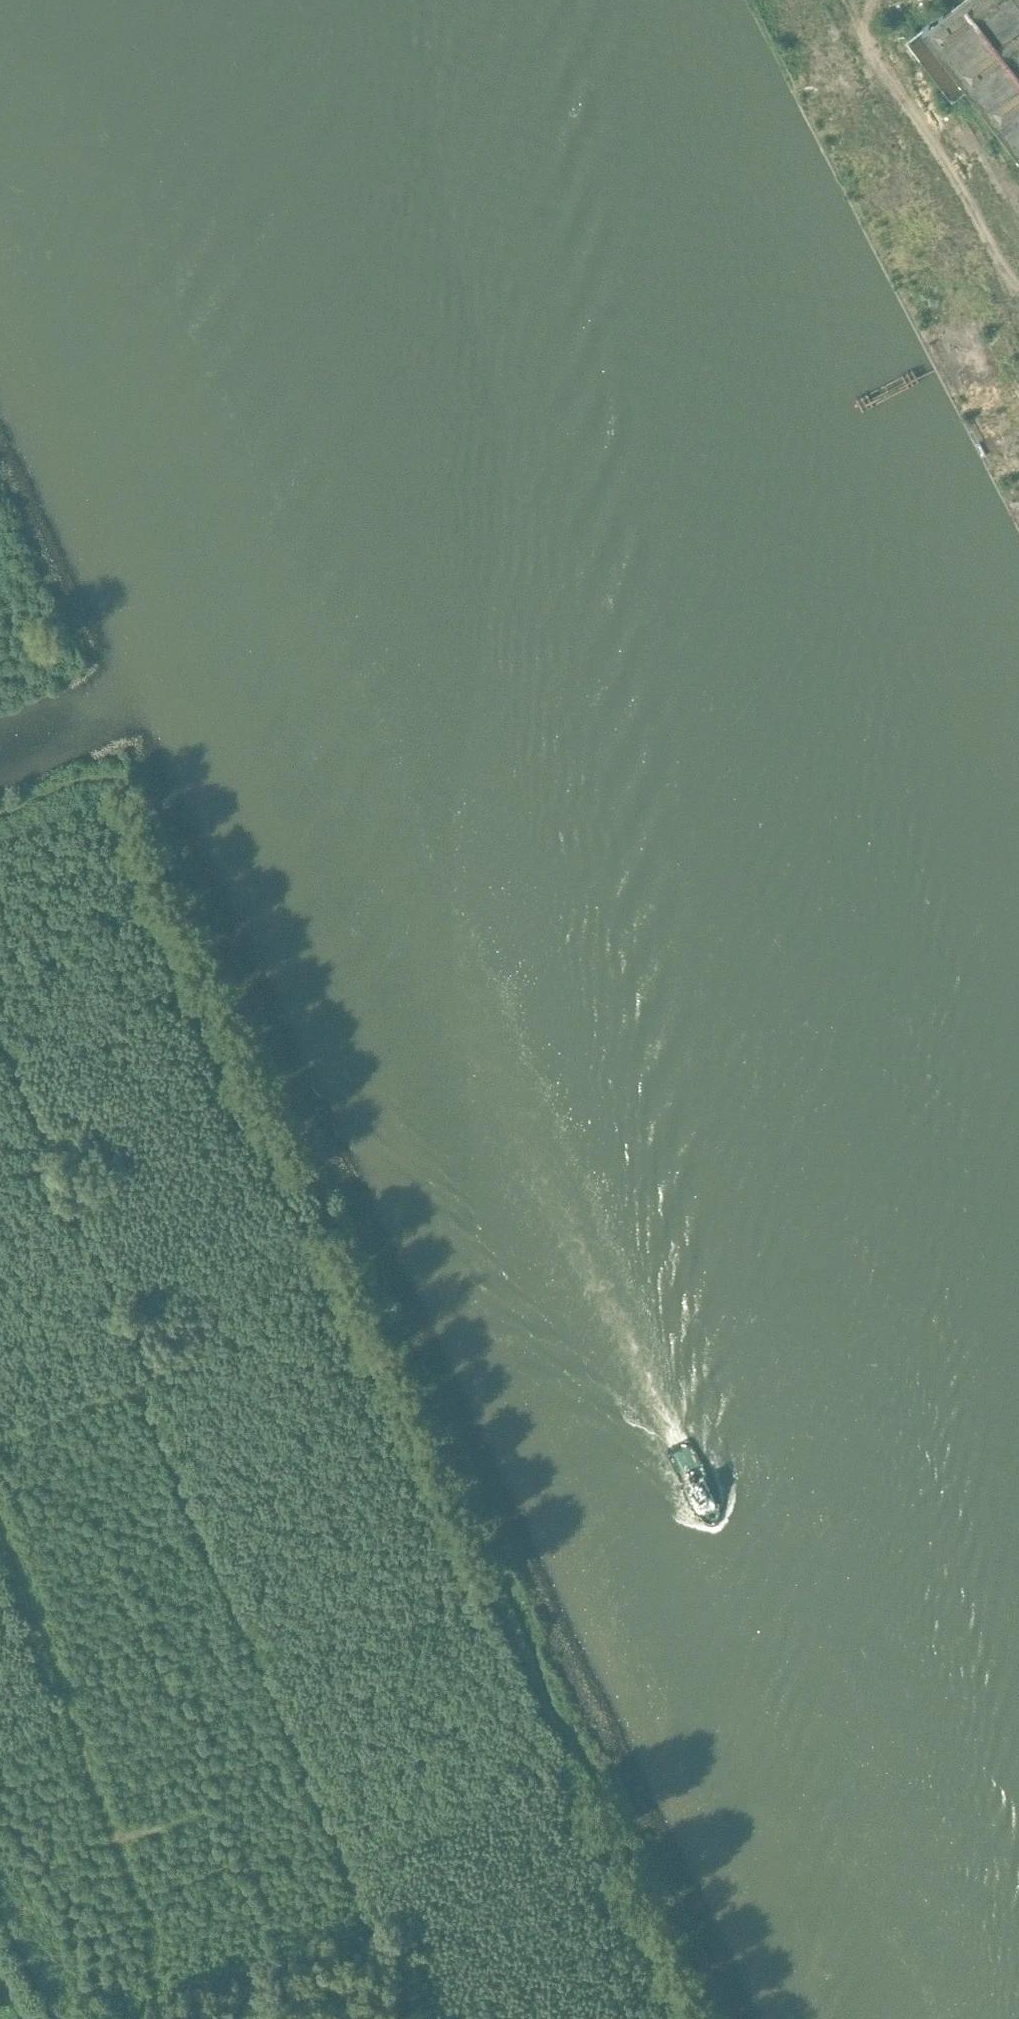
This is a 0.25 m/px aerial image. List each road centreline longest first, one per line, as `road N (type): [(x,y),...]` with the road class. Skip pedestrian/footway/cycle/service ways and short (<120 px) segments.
road 1 (track): [(218,979),(530,1633),(551,1705),(598,1778),(710,2018)]
road 2 (track): [(0,1523),(126,1871)]
road 3 (track): [(0,812),(86,780),(112,778),(130,793),(218,979)]

